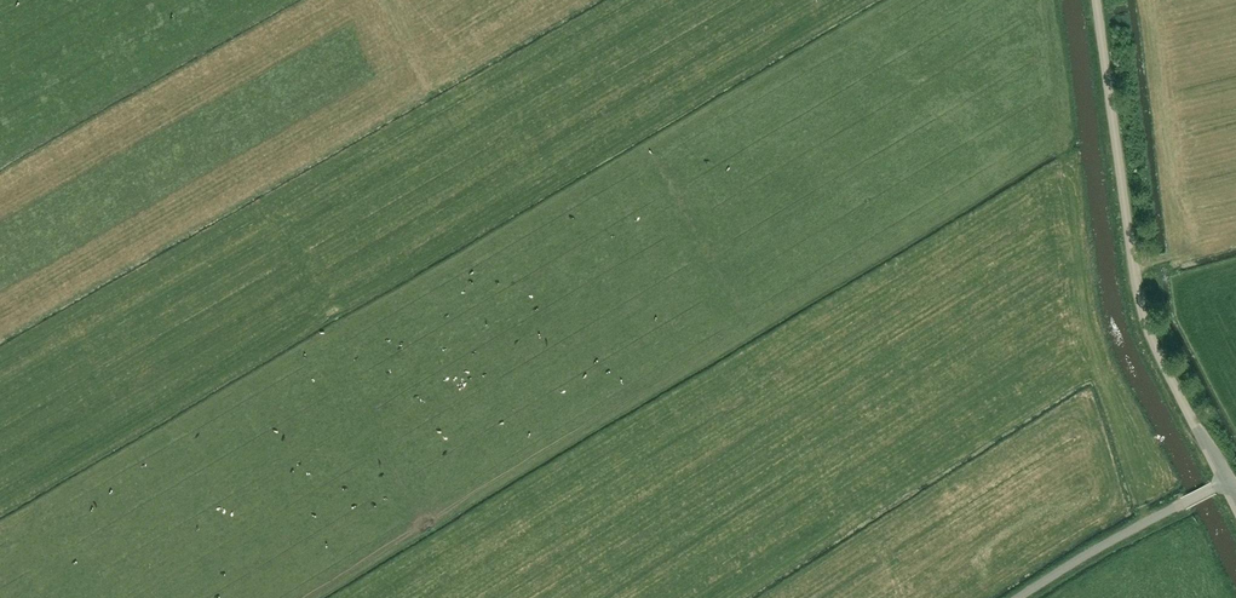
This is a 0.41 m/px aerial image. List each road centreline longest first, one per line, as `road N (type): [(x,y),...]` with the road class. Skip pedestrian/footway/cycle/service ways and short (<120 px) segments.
road 1 (unclassified): [(1223,483),(1145,319),(1099,0)]
road 2 (unclassified): [(1022,597),(1223,483)]

